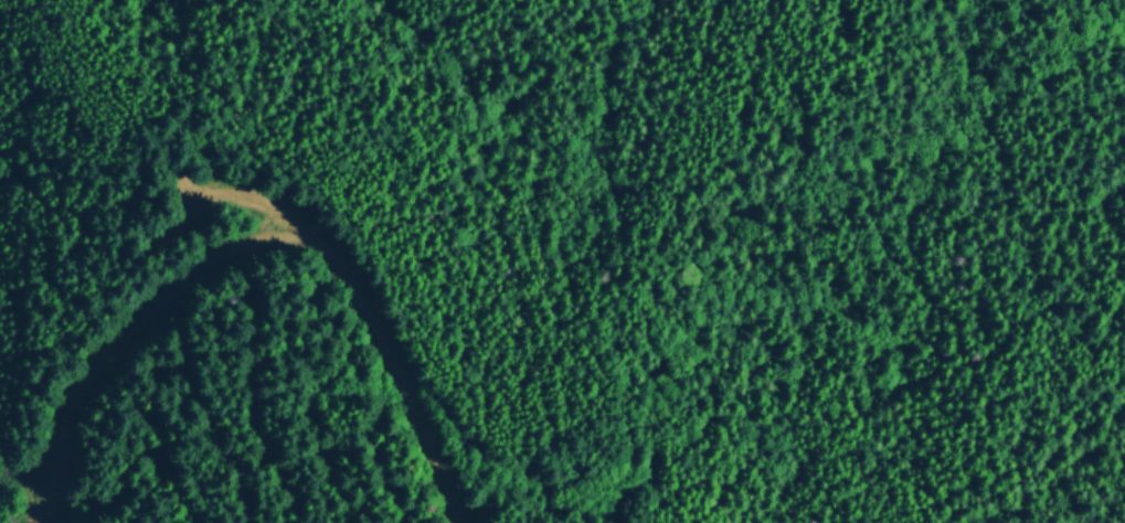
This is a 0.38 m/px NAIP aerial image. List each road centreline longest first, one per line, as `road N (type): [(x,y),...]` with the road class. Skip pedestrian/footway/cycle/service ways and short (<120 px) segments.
road 1 (track): [(462,522),(320,250),(309,236),(204,182)]
road 2 (track): [(320,250),(259,245),(156,306),(110,360),(71,429),(42,522)]

